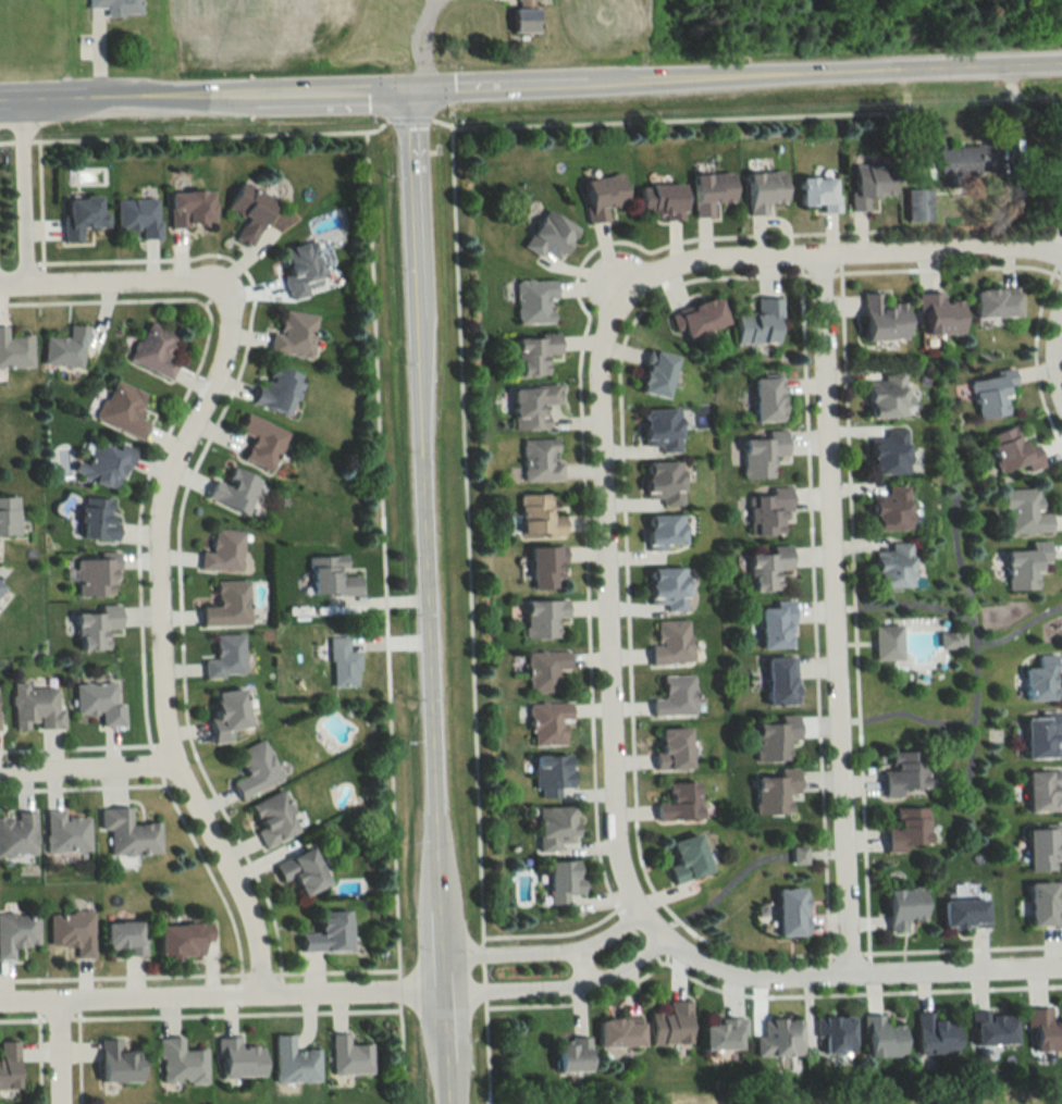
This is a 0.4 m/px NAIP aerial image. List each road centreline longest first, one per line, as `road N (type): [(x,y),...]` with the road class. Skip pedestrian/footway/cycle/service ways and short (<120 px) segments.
road 1 (tertiary): [(0,99),(399,95),(1061,62)]
road 2 (tertiary): [(449,1103),(399,95)]
road 3 (residential): [(194,286),(214,300),(222,342),(152,529),(168,769),(245,907),(259,995)]
road 4 (residential): [(854,968),(825,249)]
road 5 (residential): [(623,283),(603,340),(602,392),(619,829),(643,908)]
road 6 (residential): [(444,985),(0,1007)]
road 7 (residential): [(1061,253),(999,245),(702,255),(623,283)]
road 8 (residential): [(643,908),(695,956),(750,972),(1061,963)]
road 9 (residential): [(444,991),(590,978),(626,966),(667,935)]
road 10 (residential): [(643,908),(581,947),(442,954)]
road 11 (residential): [(0,286),(194,286)]
road 12 (residential): [(26,285),(17,99)]
road 13 (residential): [(0,776),(168,769)]

